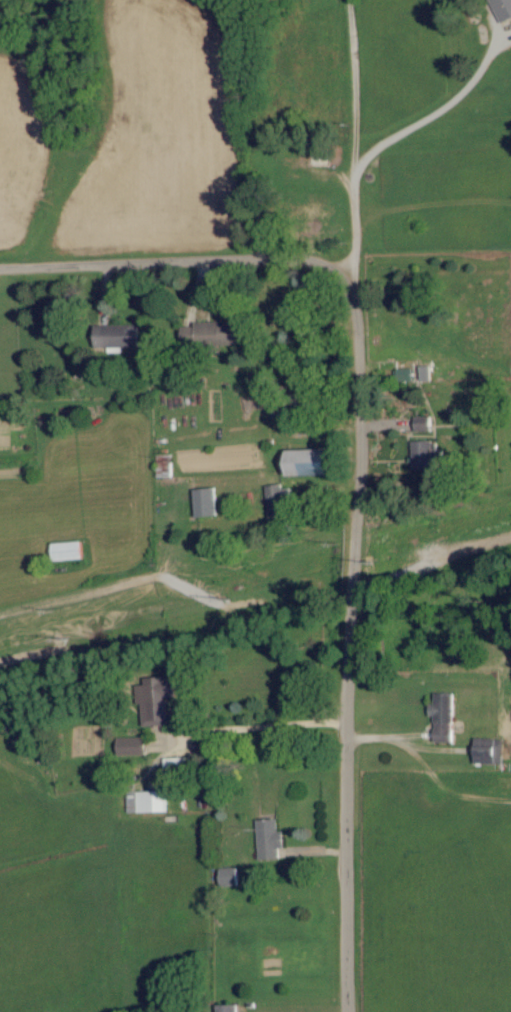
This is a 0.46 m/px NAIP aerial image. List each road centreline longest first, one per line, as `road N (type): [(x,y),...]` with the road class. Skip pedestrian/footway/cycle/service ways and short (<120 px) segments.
road 1 (residential): [(349,1011),(346,741),(364,373),(355,258)]
road 2 (residential): [(355,258),(0,270)]
road 3 (residential): [(355,258),(333,0)]
road 4 (residential): [(502,35),(443,109),(348,173)]

